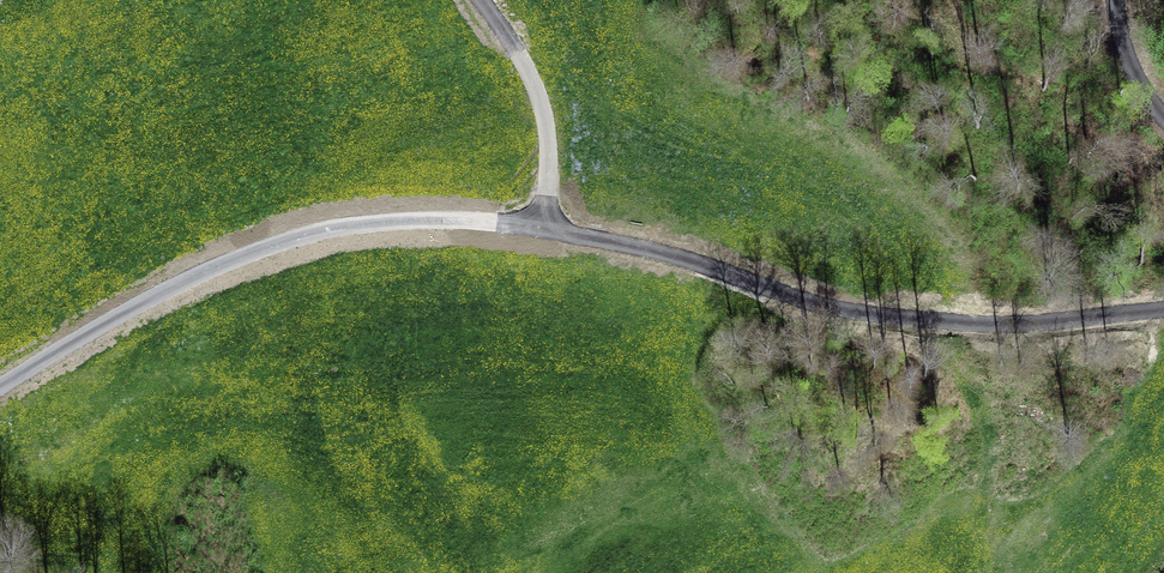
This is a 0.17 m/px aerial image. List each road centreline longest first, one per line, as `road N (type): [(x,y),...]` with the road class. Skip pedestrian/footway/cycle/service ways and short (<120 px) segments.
road 1 (unclassified): [(0,387),(217,267),(309,235),(381,222),(545,227),(867,313),(998,325),(1163,309)]
road 2 (track): [(482,0),(535,96),(547,163),(545,227)]
road 3 (unclassified): [(1163,116),(1128,59),(1115,0)]

